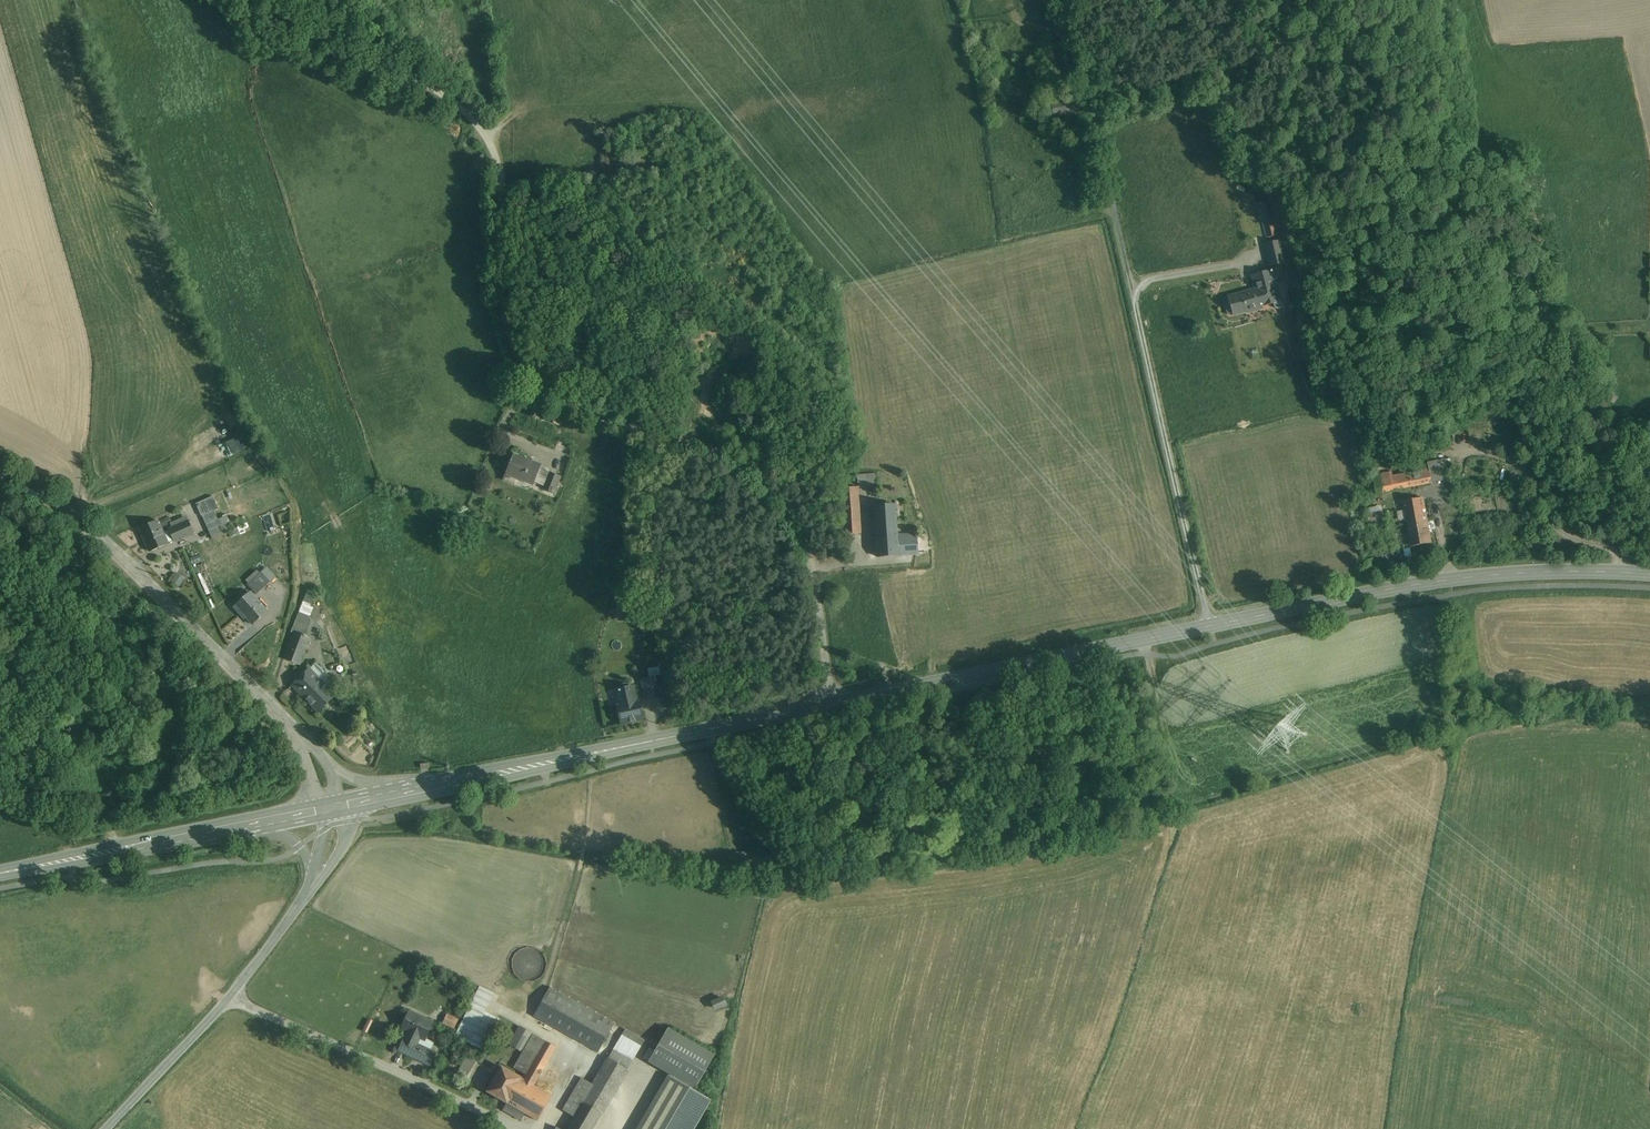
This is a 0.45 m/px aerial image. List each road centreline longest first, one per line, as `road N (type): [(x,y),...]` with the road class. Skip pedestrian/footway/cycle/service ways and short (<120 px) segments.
road 1 (residential): [(832,704),(809,556),(774,495),(736,463),(586,410),(542,387),(525,368),(503,304),(500,173),(478,124),(417,79),(251,0)]
road 2 (tertiary): [(1649,574),(1565,570),(1454,578),(832,704)]
road 3 (tertiary): [(832,704),(421,792)]
road 4 (residential): [(0,469),(86,521),(289,725)]
road 5 (track): [(1135,298),(1209,626)]
road 6 (unclassified): [(232,996),(512,1128)]
road 7 (track): [(1135,298),(1075,38)]
road 8 (tertiary): [(255,826),(0,874)]
road 9 (tertiary): [(108,1128),(232,996)]
road 10 (track): [(1142,641),(1164,729),(1180,753),(1194,755)]
road 11 (tertiary): [(232,996),(309,890)]
road 12 (track): [(1250,261),(1157,278),(1135,298)]

